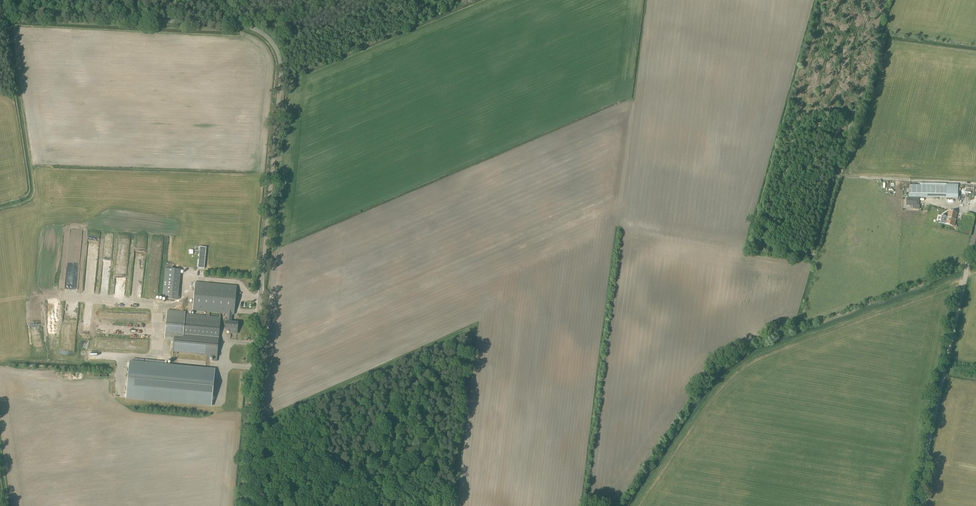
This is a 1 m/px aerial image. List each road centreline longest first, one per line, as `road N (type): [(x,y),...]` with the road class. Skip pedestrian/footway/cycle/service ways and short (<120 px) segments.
road 1 (unclassified): [(240,505),(276,55),(265,37),(243,30),(0,12)]
road 2 (track): [(869,0),(852,57),(850,129),(814,252),(763,249)]
road 3 (unclassified): [(915,505),(975,233)]
road 4 (track): [(838,176),(975,185)]

